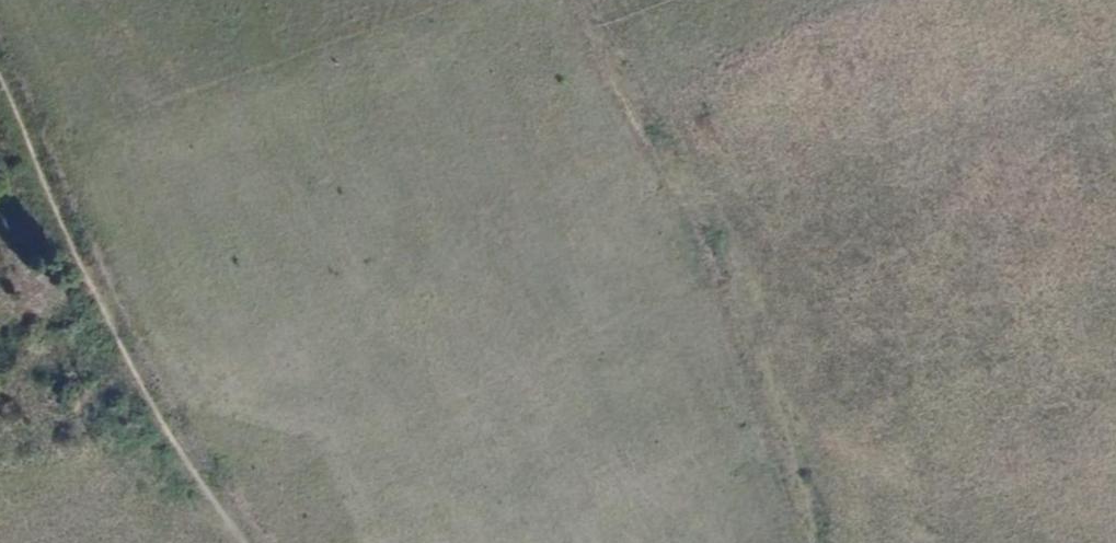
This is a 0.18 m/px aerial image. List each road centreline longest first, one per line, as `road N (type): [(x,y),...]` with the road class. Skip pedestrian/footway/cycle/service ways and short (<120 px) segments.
road 1 (track): [(253,542),(117,328),(0,76)]

